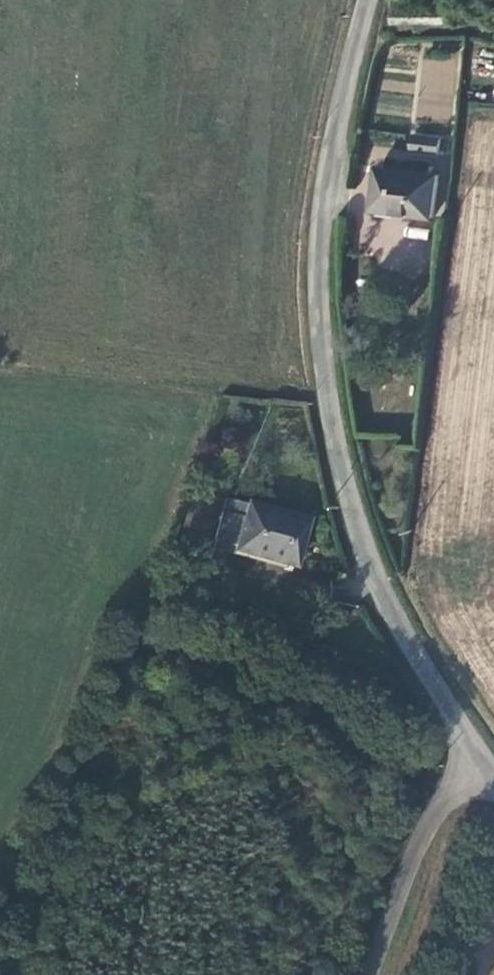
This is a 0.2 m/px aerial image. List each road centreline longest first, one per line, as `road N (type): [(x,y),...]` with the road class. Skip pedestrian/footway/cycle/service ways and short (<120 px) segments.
road 1 (tertiary): [(367,0),(314,251),(325,373),(349,498),(378,589),(463,728)]
road 2 (track): [(139,582),(270,632),(463,728)]
road 3 (unclassified): [(463,728),(373,974)]

